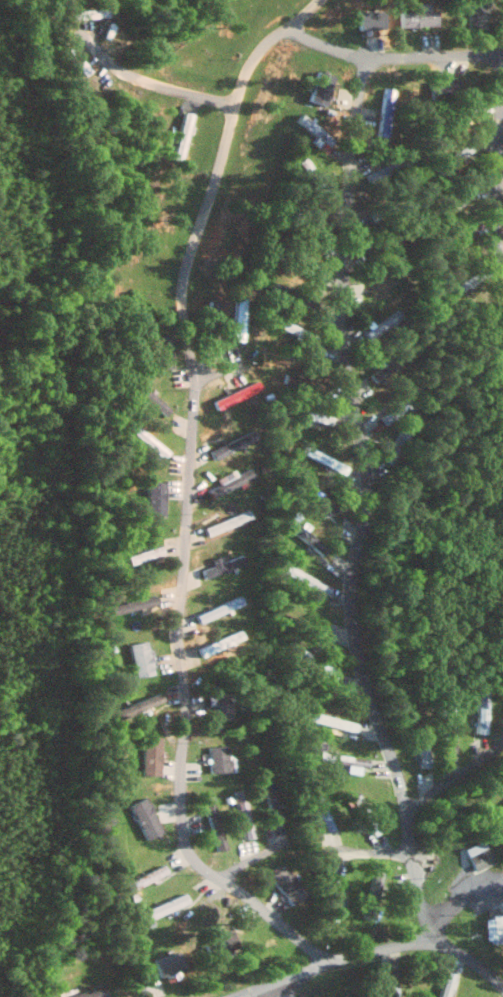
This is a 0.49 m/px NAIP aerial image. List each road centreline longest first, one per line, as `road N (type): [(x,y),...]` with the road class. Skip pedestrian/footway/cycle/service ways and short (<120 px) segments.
road 1 (residential): [(327,963),(181,848),(184,679),(177,644),(196,426),(184,299),(233,107),(256,57),(320,0)]
road 2 (residential): [(502,991),(435,926),(415,881),(351,594),(368,517),(362,436),(338,328),(364,59)]
road 3 (residential): [(238,996),(327,963),(416,943),(502,886)]
road 4 (residential): [(292,29),(364,59),(502,57)]
road 5 (residential): [(502,270),(502,57)]
road 6 (residential): [(233,107),(121,73),(80,32)]
road 7 (residential): [(402,815),(502,749)]

